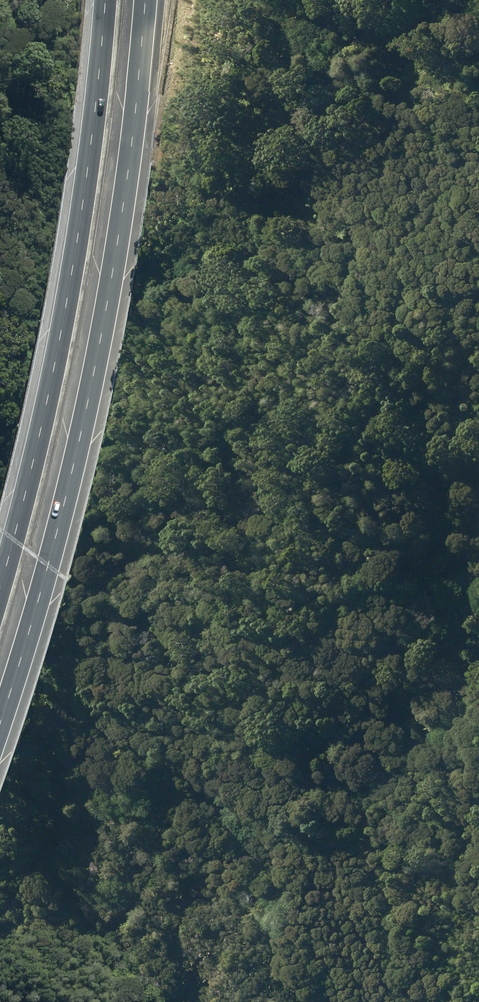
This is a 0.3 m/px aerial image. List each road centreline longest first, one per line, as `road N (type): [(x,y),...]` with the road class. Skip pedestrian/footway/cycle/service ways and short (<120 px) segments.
road 1 (motorway): [(144,0),(126,163),(81,415),(0,714)]
road 2 (motorway): [(0,576),(63,305),(104,0)]

